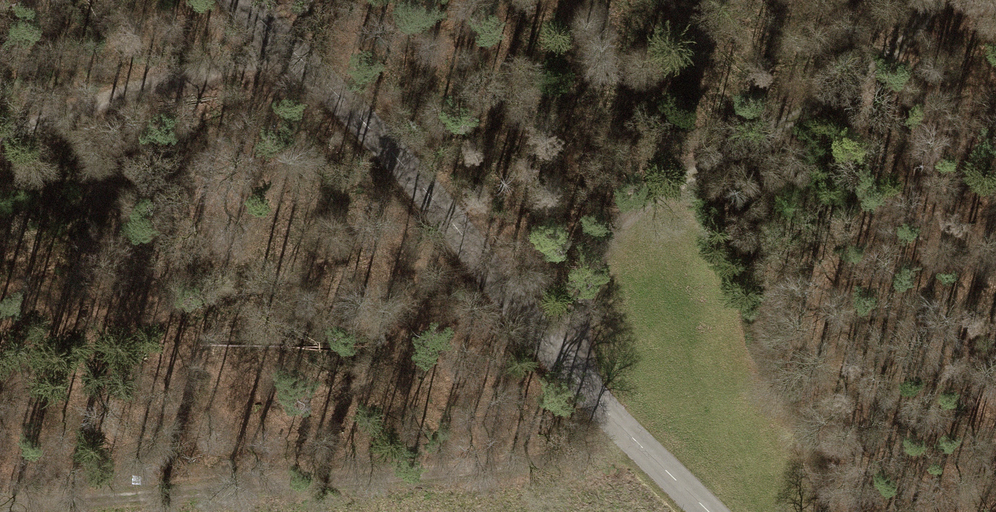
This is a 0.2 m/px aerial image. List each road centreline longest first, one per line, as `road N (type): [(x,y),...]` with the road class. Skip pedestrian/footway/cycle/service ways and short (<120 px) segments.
road 1 (unclassified): [(709,511),(617,423),(431,194),(245,0)]
road 2 (track): [(578,373),(577,312),(595,256),(631,210),(847,92),(940,0)]
road 3 (track): [(0,136),(279,31)]

